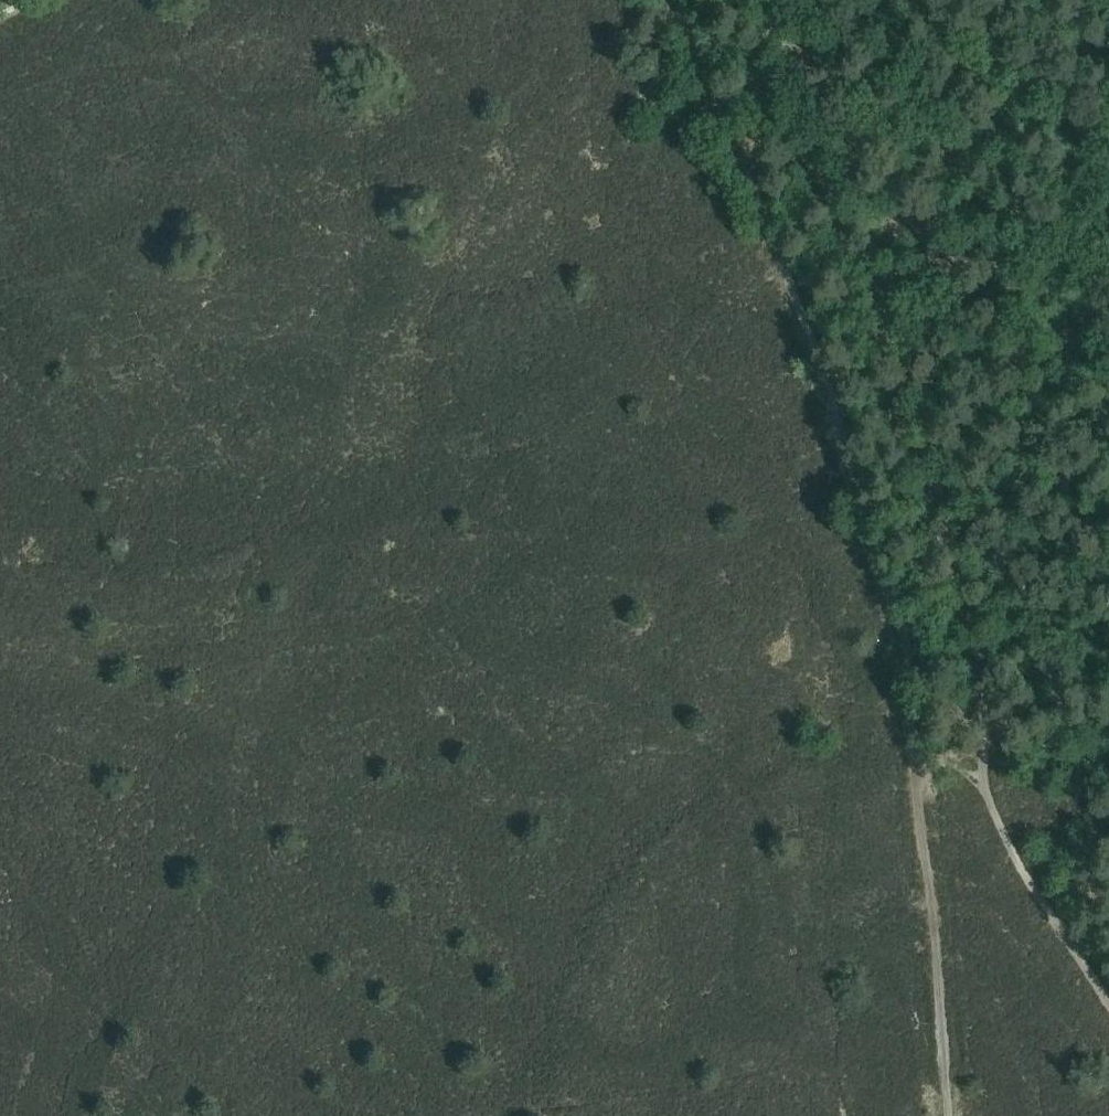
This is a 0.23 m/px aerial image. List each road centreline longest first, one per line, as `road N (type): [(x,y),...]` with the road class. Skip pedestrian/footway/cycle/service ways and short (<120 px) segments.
road 1 (track): [(673,0),(778,255),(897,643),(948,1115)]

